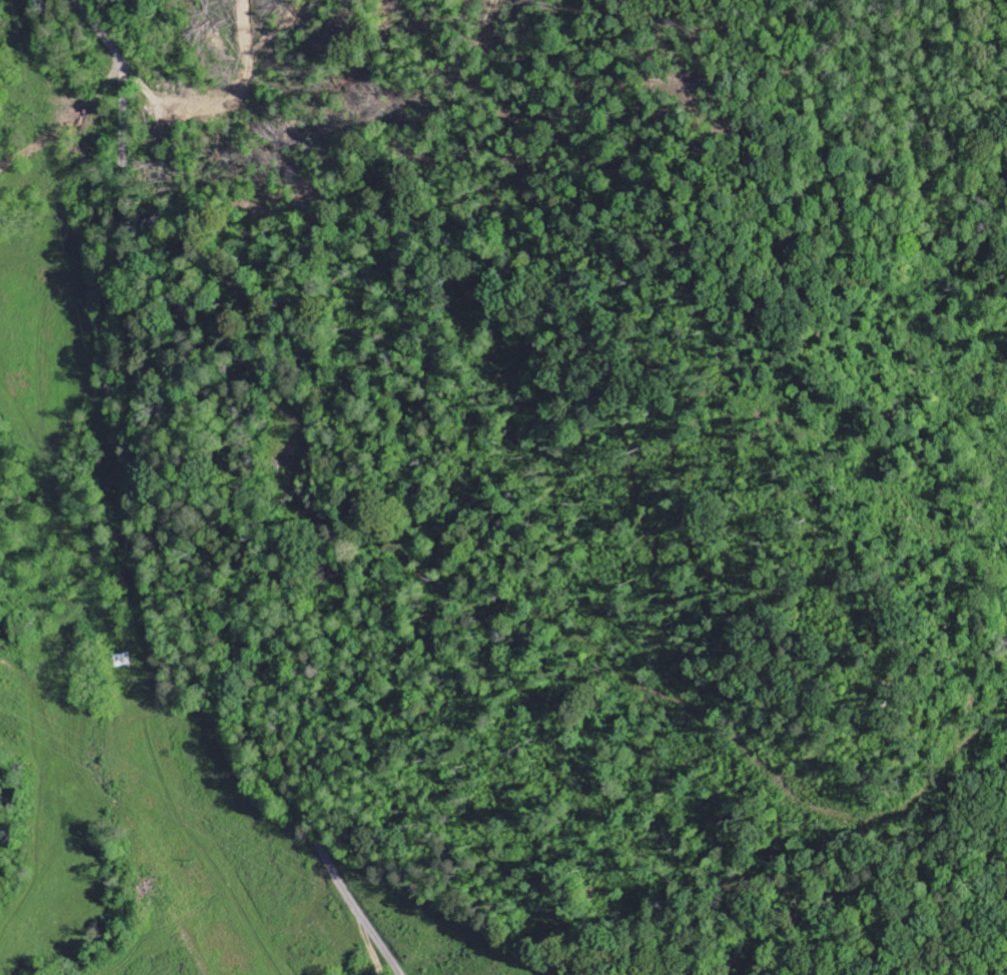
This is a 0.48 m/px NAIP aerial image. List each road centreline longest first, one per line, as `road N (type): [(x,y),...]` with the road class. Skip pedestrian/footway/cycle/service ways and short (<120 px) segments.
road 1 (residential): [(400,974),(276,771),(165,542),(141,417),(122,211),(120,72),(77,0)]

